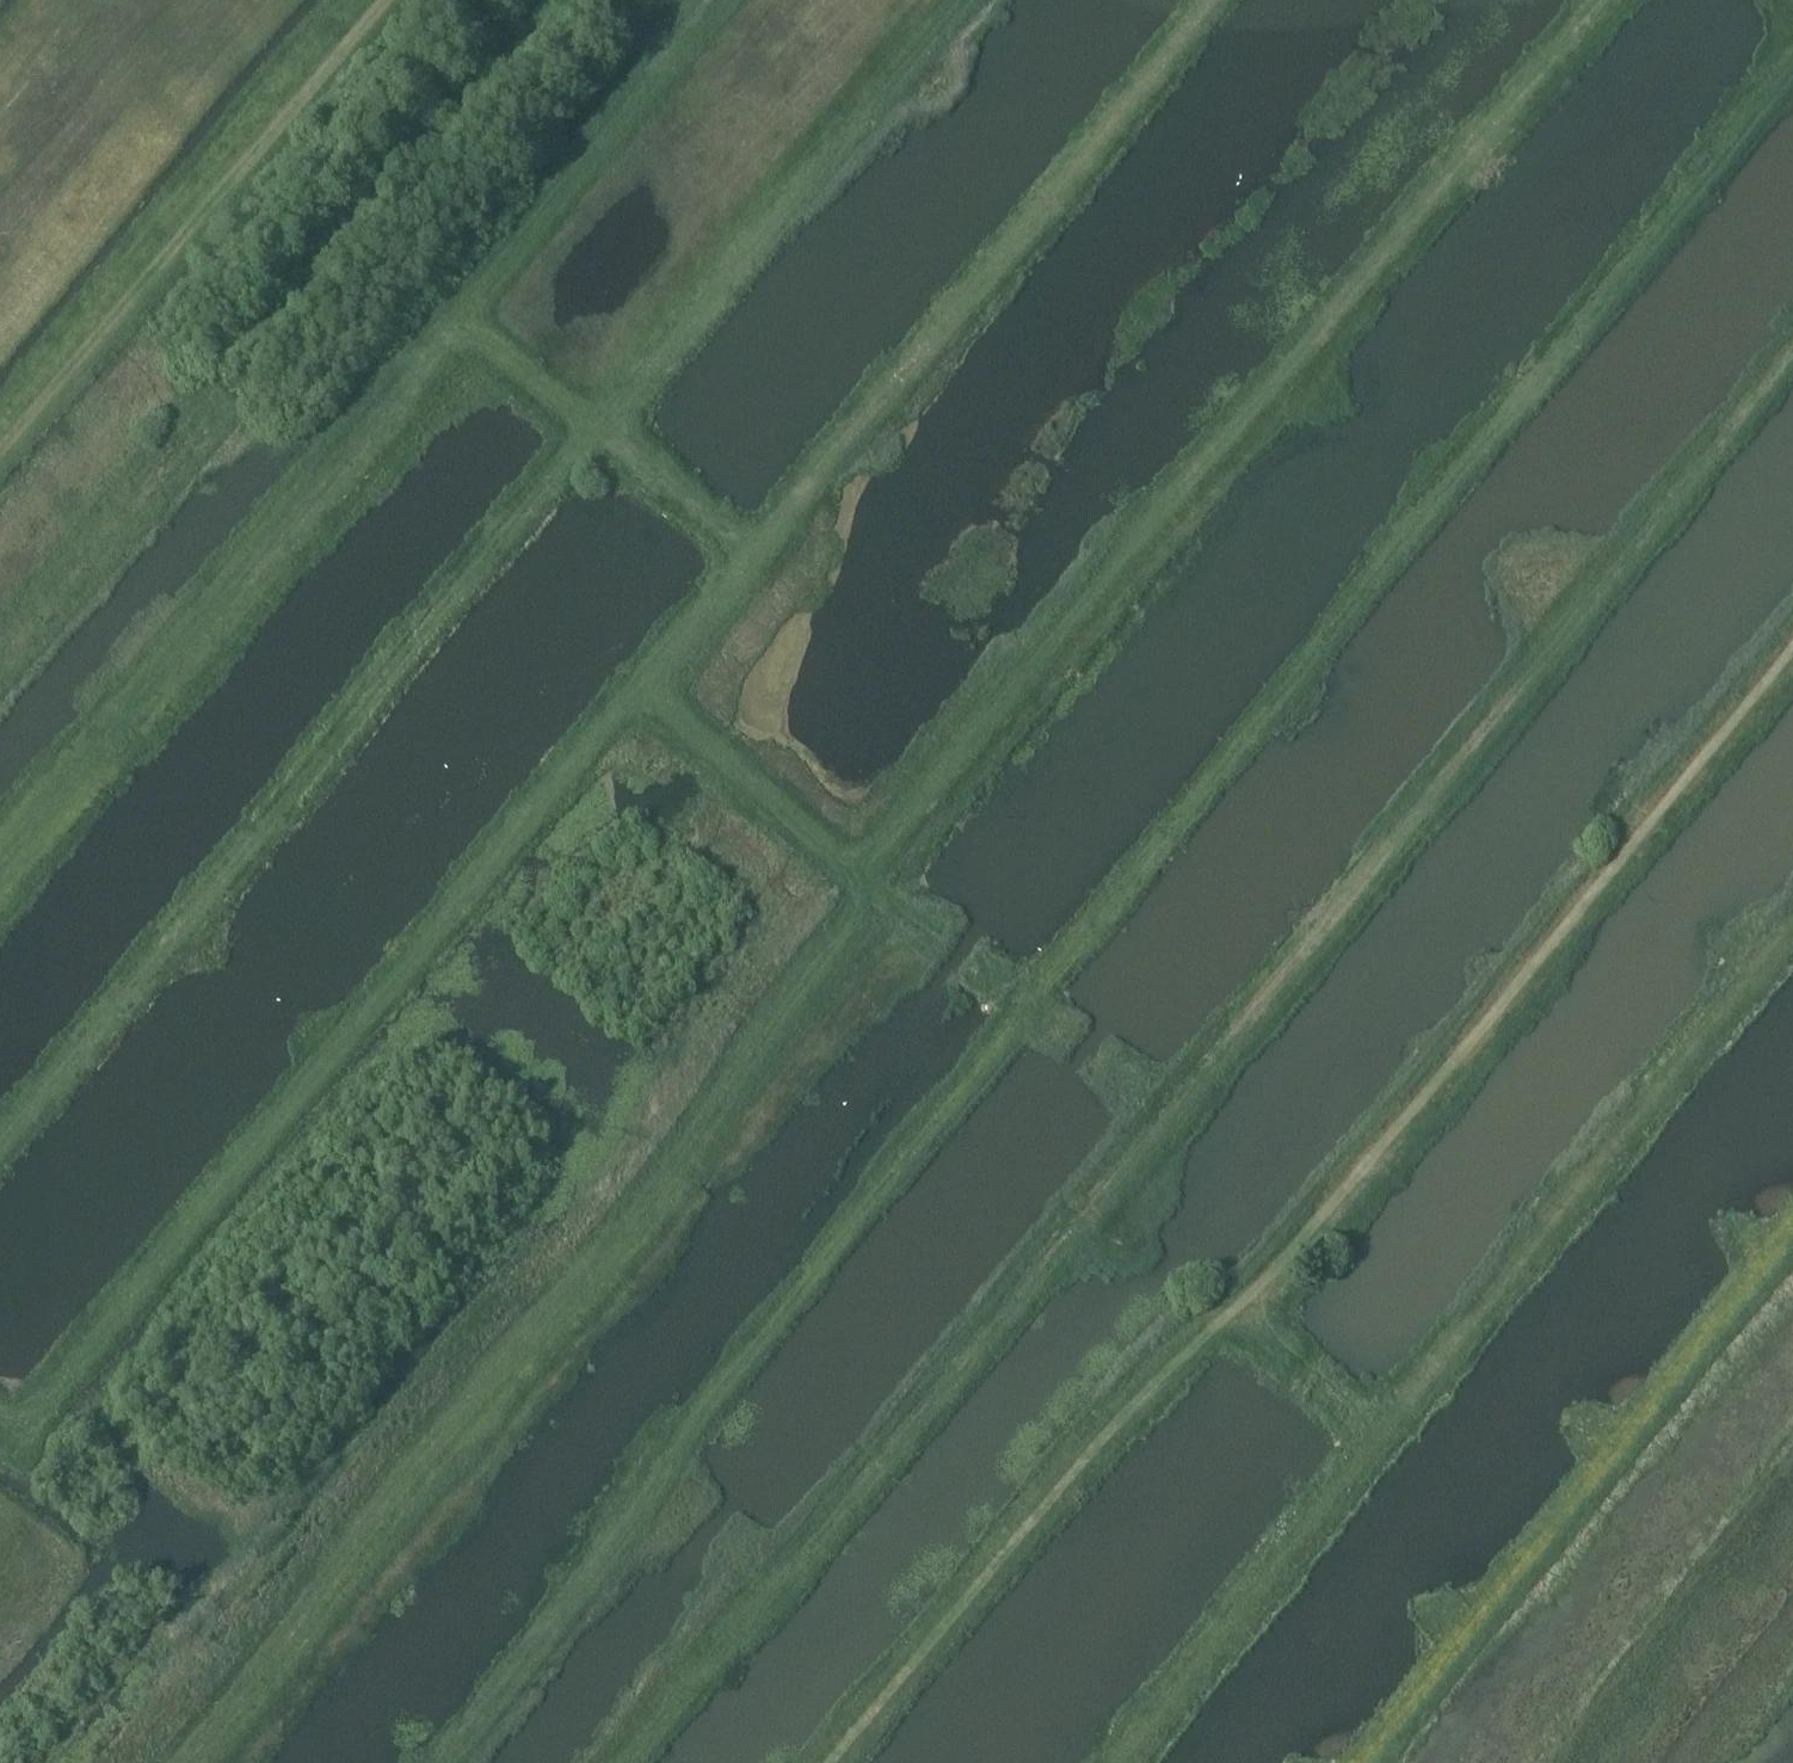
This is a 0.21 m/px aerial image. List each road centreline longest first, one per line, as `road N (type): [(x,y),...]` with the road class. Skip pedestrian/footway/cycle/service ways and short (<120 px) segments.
road 1 (track): [(1792,639),(1270,1282),(1117,1424),(832,1762)]
road 2 (track): [(0,449),(386,0)]

